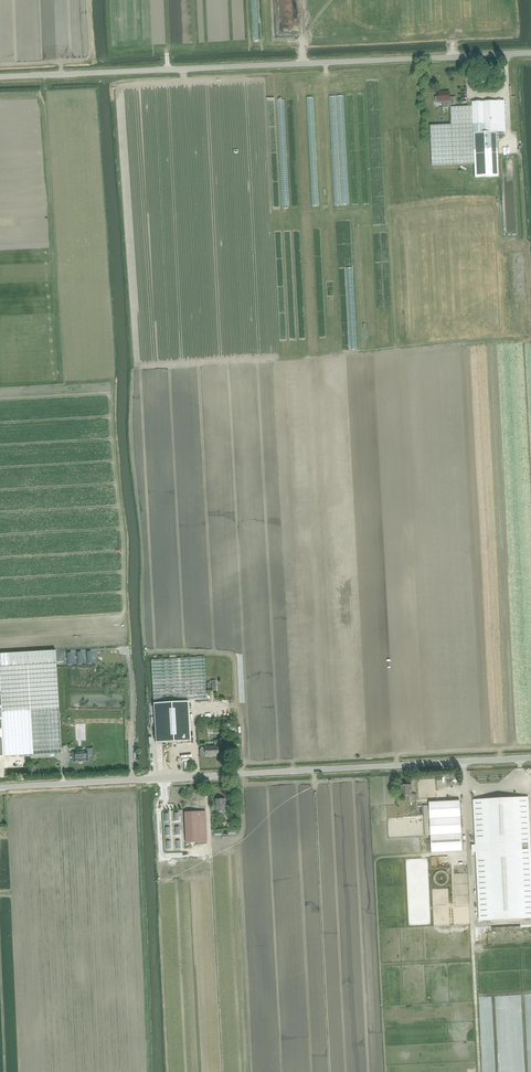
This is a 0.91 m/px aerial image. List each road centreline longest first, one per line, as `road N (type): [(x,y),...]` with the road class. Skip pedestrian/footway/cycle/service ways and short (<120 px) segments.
road 1 (unclassified): [(0,788),(530,759)]
road 2 (unclassified): [(0,78),(530,54)]

